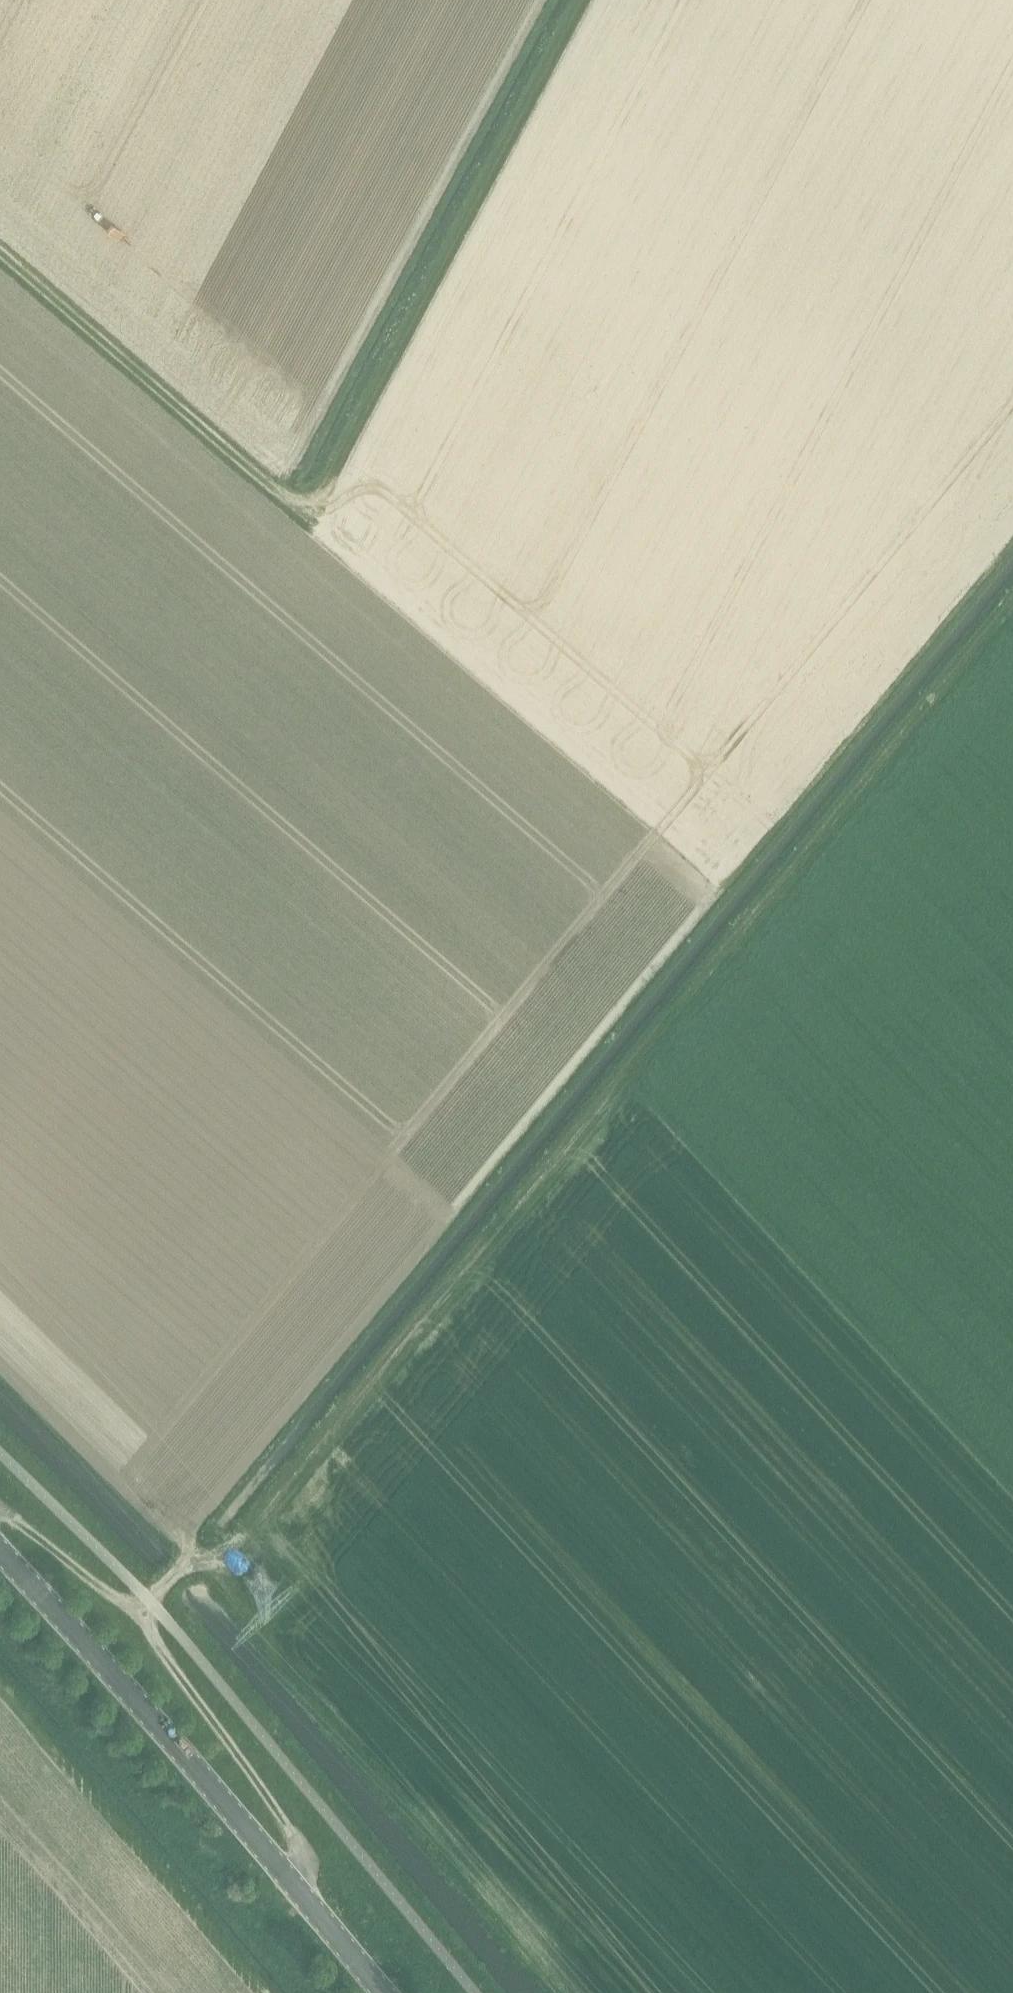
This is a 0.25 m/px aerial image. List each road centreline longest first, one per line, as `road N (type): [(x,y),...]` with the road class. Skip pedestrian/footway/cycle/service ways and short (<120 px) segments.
road 1 (track): [(0,252),(290,503),(309,502),(578,0)]
road 2 (secondary): [(382,1992),(0,1555)]
road 3 (track): [(293,1888),(305,1858),(147,1640),(150,1601),(187,1563)]
road 4 (track): [(150,1601),(127,1606),(0,1518)]

